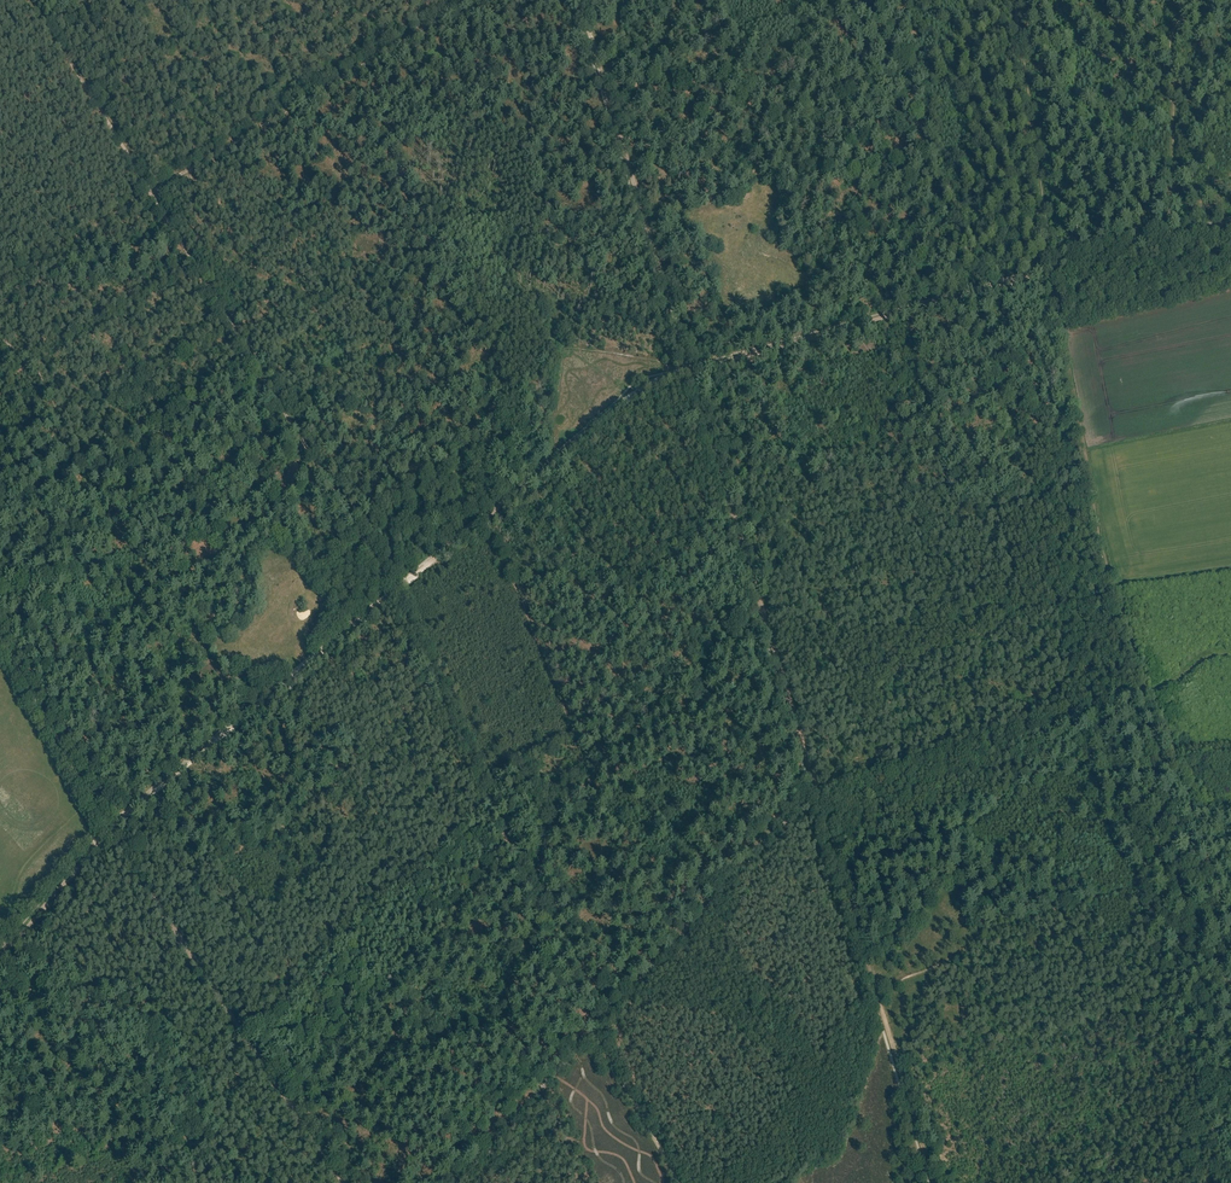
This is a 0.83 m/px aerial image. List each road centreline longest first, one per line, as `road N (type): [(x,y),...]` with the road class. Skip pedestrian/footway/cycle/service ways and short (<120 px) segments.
road 1 (track): [(395,591),(654,382),(1053,271)]
road 2 (track): [(0,284),(469,0)]
road 3 (track): [(812,794),(454,1182)]
road 4 (track): [(3,945),(113,823),(330,645)]
road 5 (track): [(1053,271),(1098,533),(1147,689)]
road 6 (track): [(679,1182),(597,1035),(491,801)]
road 7 (track): [(1208,864),(988,932),(959,956),(894,985),(880,1002)]
road 8 (track): [(816,791),(1147,689)]
road 9 (track): [(32,0),(195,265)]
road 10 (track): [(130,863),(287,1101)]
road 11 (track): [(690,367),(770,636)]
road 12 (track): [(1014,0),(1053,271)]
road 13 (track): [(195,265),(332,489)]
road 14 (track): [(1192,0),(1169,41),(1171,237)]
road 15 (track): [(491,801),(395,591)]
road 16 (track): [(816,791),(880,1002)]
road 17 (track): [(579,0),(641,210)]
road 18 (track): [(1208,864),(1147,689)]
road 19 (track): [(0,336),(39,375),(59,424),(53,437),(0,469)]
road 20 (track): [(641,210),(690,367)]
road 21 (track): [(770,636),(816,791)]
road 22 (track): [(888,1029),(934,1182)]
road 23 (track): [(1053,271),(1171,237)]

